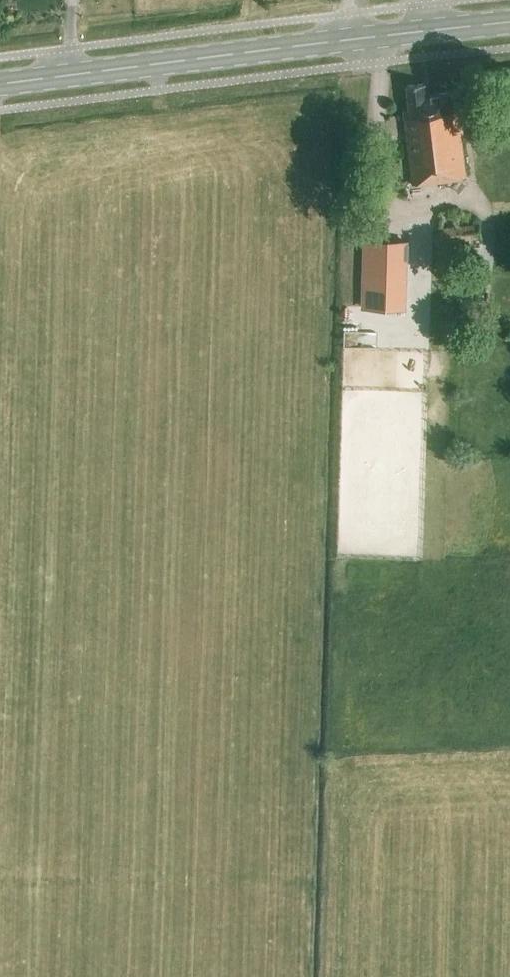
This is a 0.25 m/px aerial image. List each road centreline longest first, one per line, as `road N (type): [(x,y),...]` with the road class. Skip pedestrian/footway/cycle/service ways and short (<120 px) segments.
road 1 (primary): [(0,84),(509,24)]

